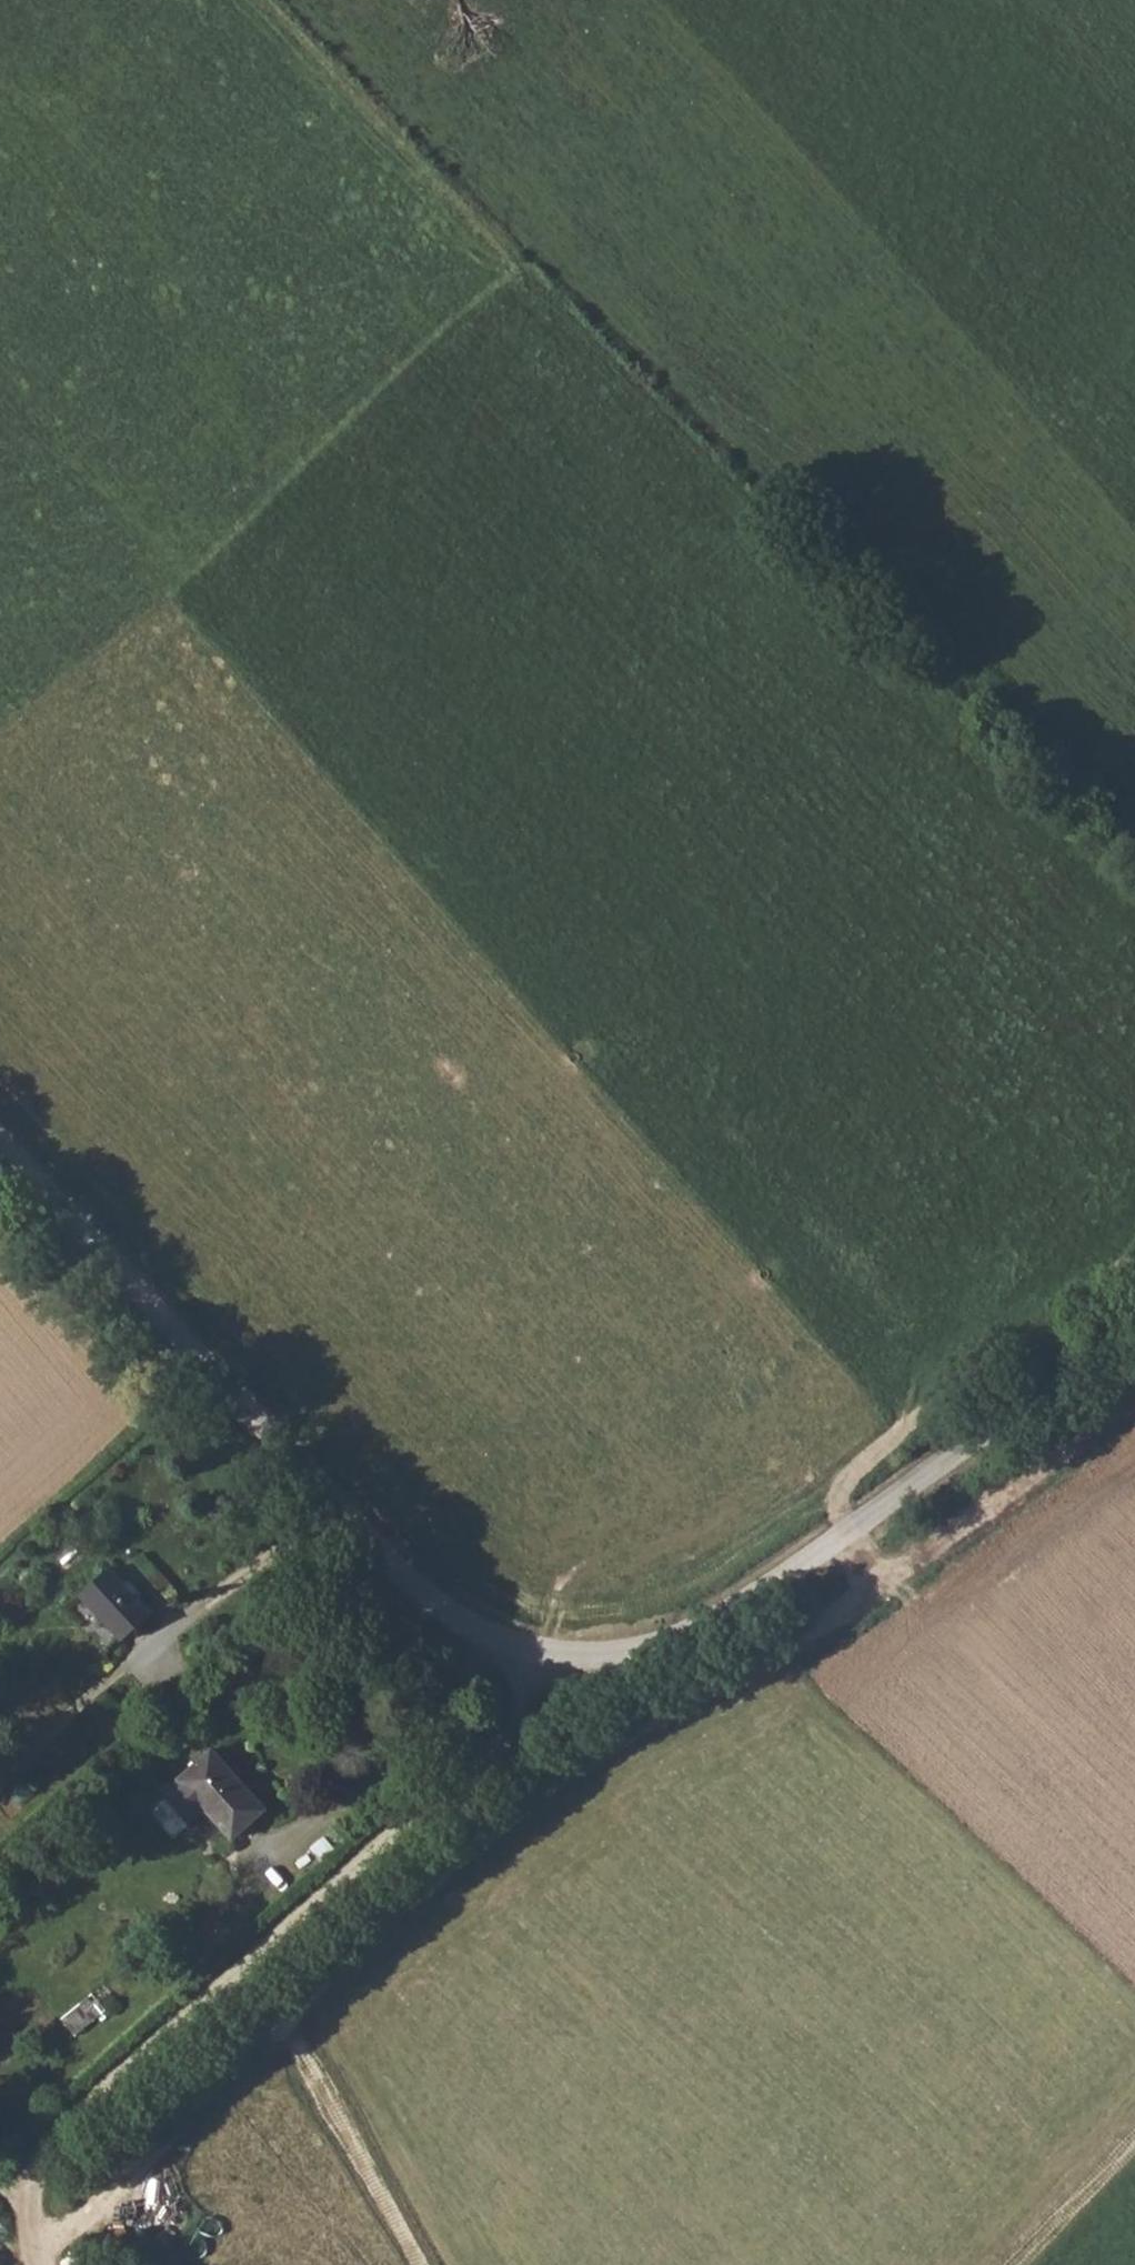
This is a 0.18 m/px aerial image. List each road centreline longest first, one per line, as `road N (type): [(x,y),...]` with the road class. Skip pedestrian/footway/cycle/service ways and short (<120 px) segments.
road 1 (tertiary): [(1134,1327),(732,1617),(650,1659),(591,1671),(541,1665),(492,1650),(442,1614),(0,1133)]
road 2 (track): [(220,2264),(190,2234),(155,2172),(192,2105),(534,1786),(541,1665)]

